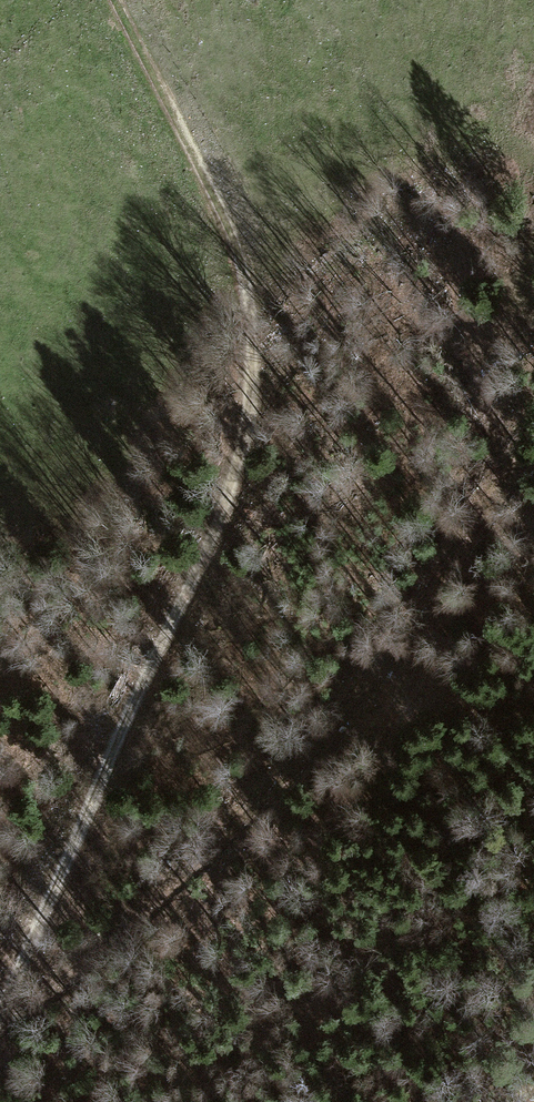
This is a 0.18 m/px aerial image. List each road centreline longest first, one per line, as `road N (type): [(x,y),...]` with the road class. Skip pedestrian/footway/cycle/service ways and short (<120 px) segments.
road 1 (track): [(0,1001),(218,519),(250,389),(237,259),(112,0)]
road 2 (track): [(0,1027),(149,904),(326,734),(533,461)]

